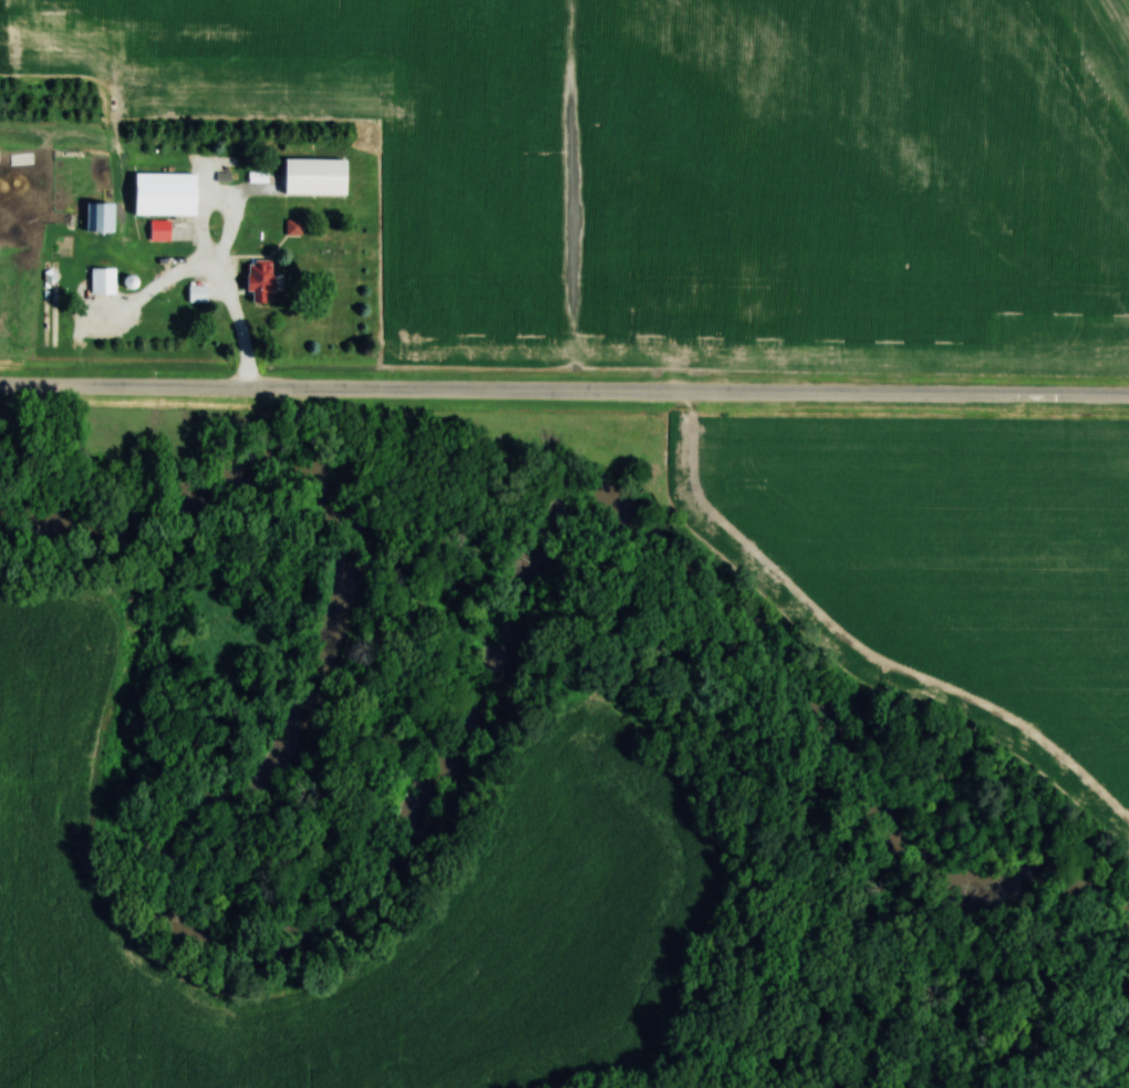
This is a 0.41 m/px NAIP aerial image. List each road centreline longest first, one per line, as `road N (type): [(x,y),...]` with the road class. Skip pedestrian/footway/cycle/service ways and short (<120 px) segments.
road 1 (residential): [(0,388),(1128,396)]

